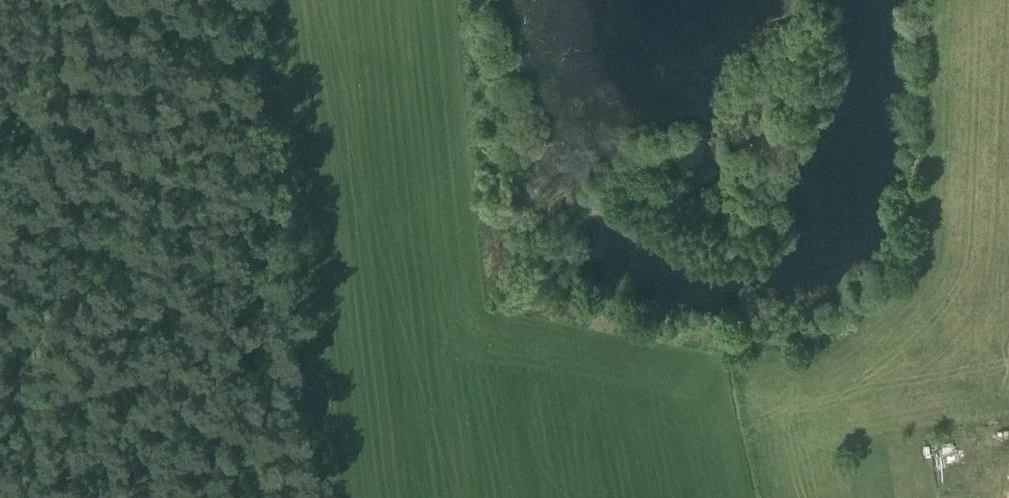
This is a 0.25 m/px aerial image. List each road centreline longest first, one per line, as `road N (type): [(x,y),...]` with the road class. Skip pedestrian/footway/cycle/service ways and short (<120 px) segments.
road 1 (track): [(0,104),(69,0)]

